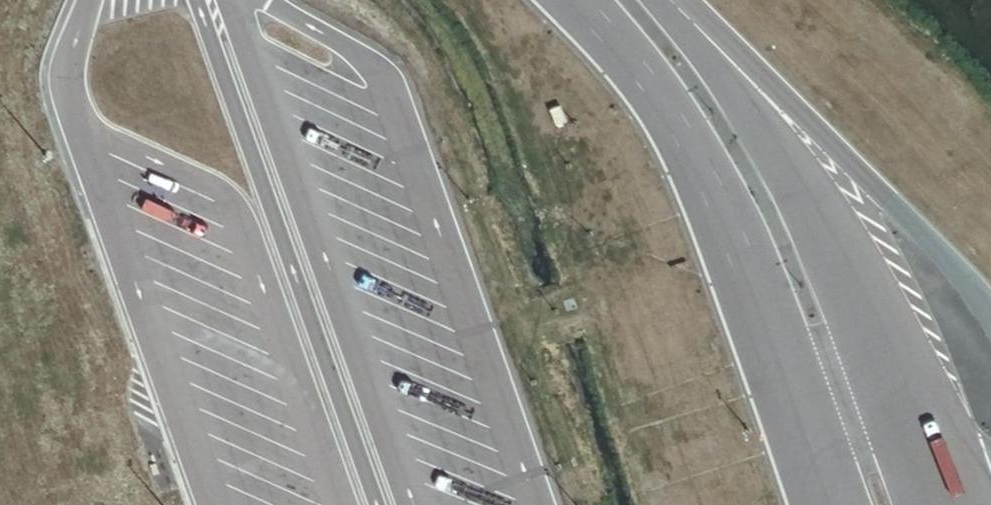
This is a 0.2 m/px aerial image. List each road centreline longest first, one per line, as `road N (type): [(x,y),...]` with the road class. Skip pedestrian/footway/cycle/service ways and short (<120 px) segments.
road 1 (unclassified): [(949,504),(902,390),(798,183),(662,0)]
road 2 (unclassified): [(573,0),(650,89),(721,202),(838,504)]

